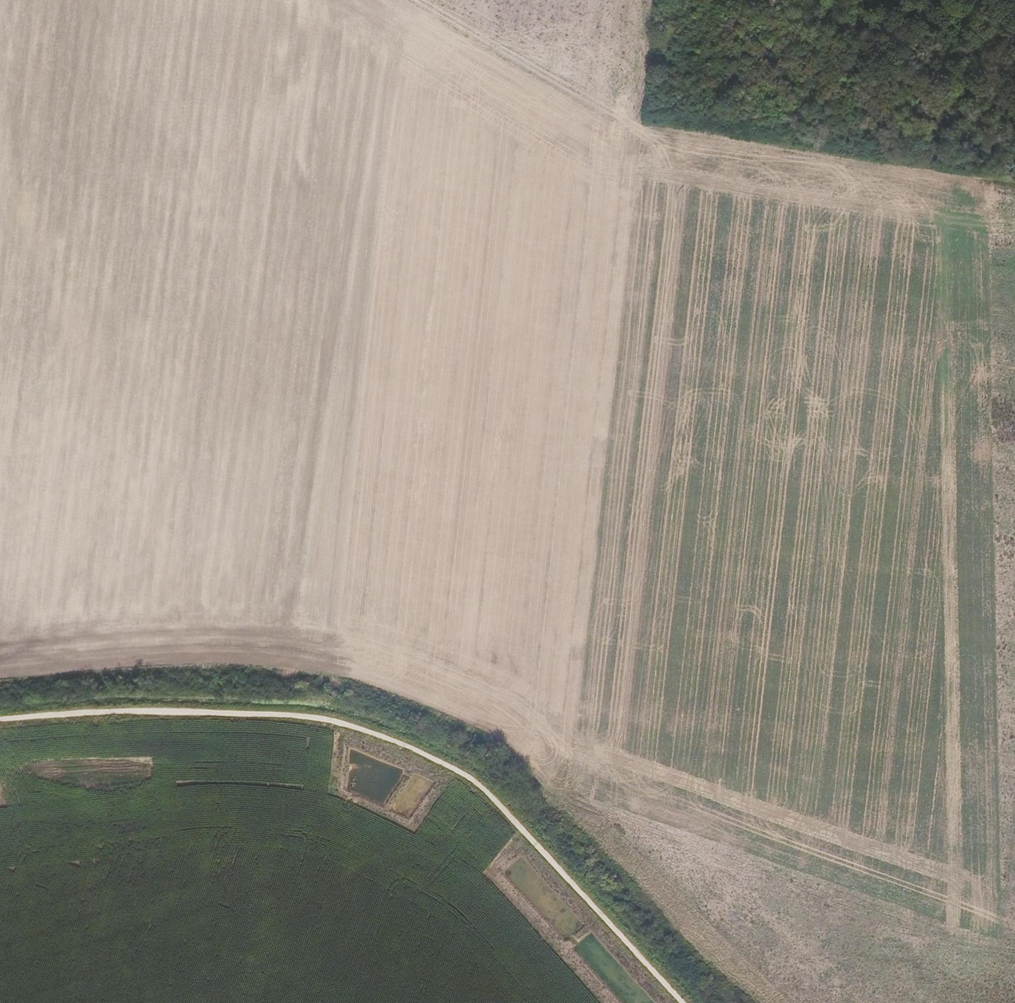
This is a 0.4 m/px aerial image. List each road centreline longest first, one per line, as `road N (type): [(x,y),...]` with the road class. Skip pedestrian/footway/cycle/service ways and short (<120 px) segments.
road 1 (track): [(417,0),(629,128),(1014,189)]

